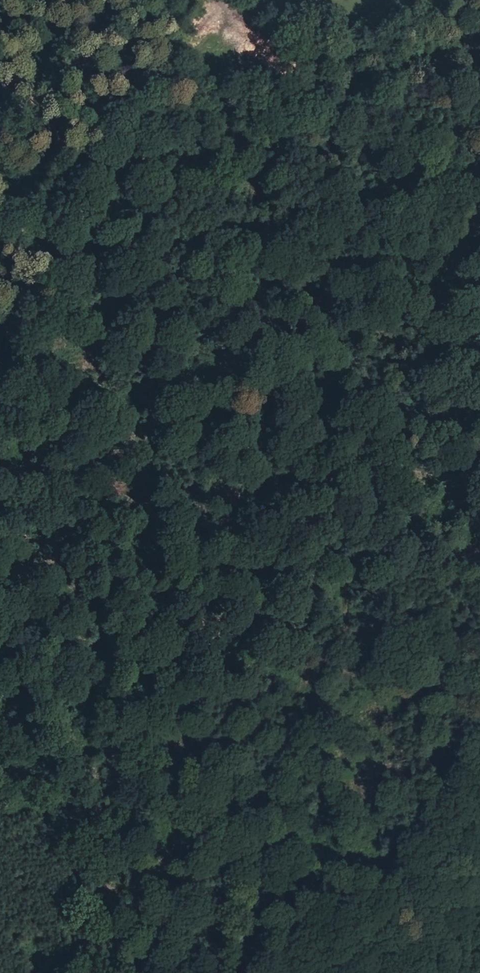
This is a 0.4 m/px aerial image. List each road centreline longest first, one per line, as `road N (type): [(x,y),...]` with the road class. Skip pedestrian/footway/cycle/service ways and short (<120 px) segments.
road 1 (track): [(225,0),(346,89),(421,103),(455,103),(479,91)]

